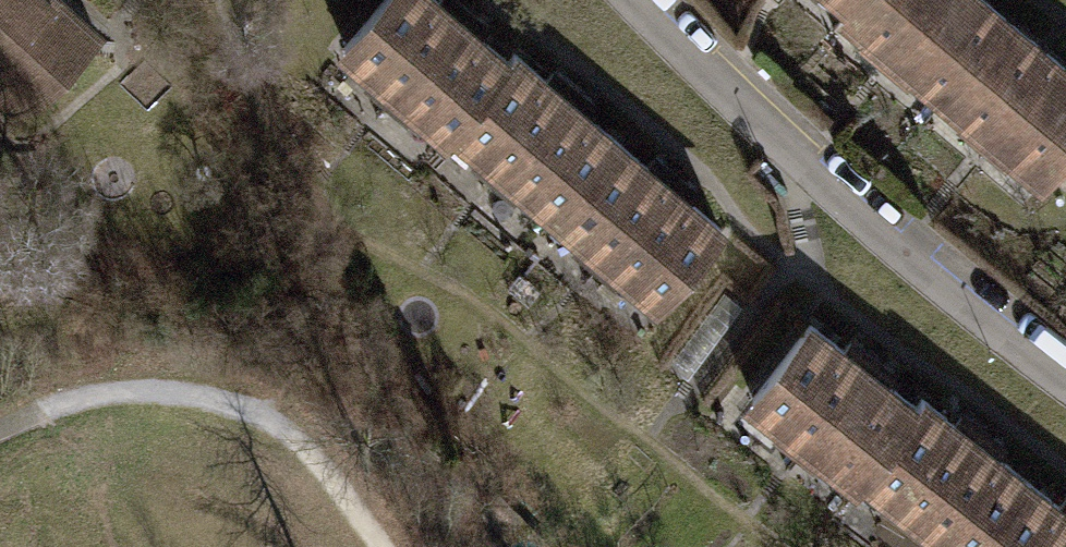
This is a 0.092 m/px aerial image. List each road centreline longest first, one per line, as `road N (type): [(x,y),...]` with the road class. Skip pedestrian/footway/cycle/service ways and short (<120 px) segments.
road 1 (residential): [(1065,386),(799,166),(637,0)]
road 2 (track): [(0,432),(117,395),(178,395),(229,406),(287,432),(380,546)]

